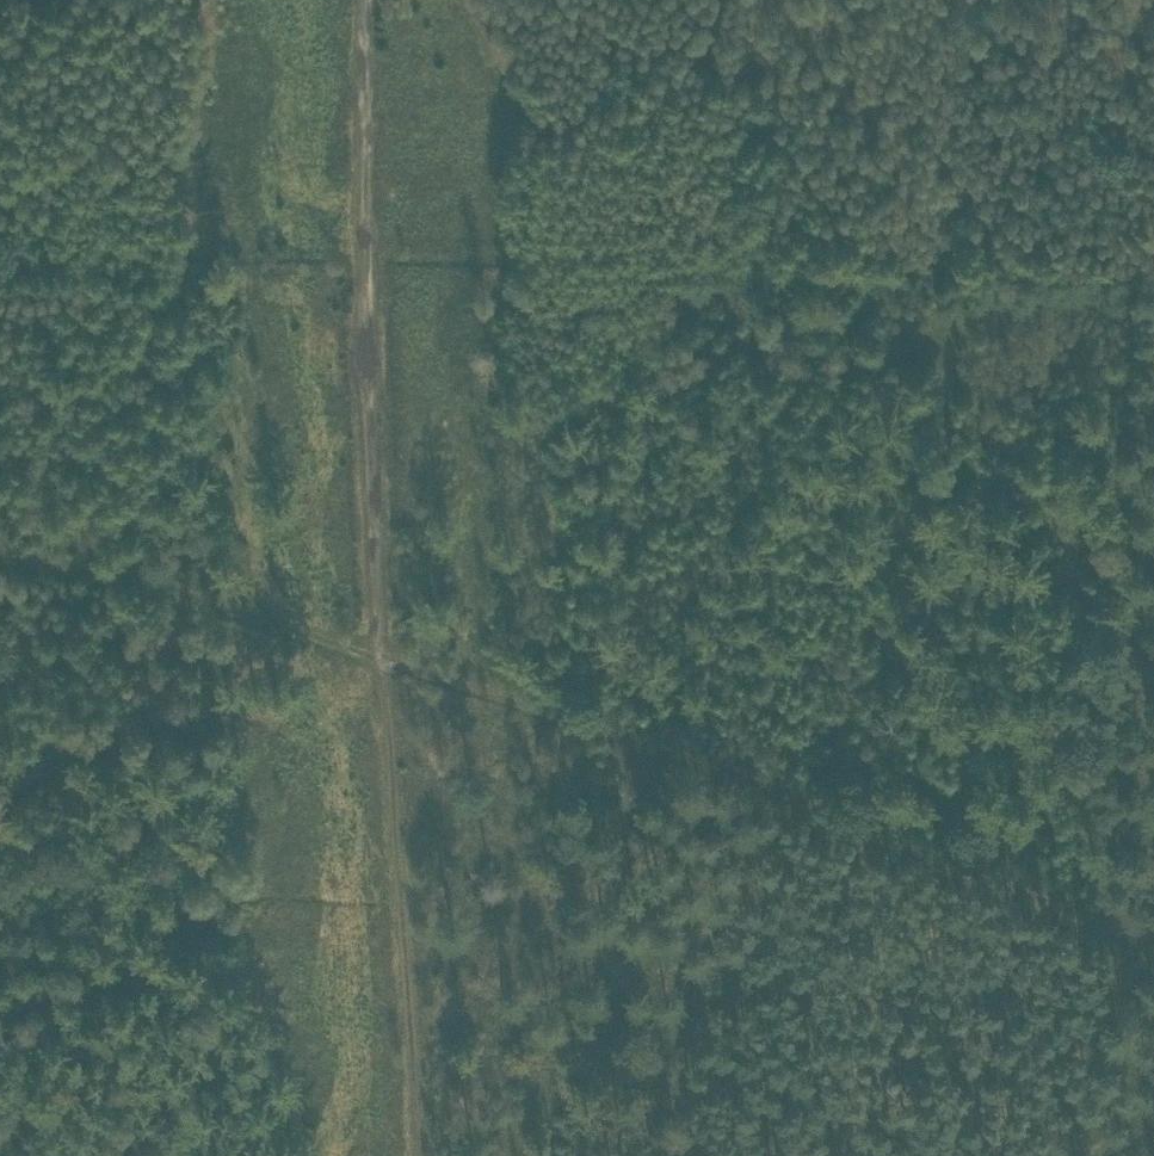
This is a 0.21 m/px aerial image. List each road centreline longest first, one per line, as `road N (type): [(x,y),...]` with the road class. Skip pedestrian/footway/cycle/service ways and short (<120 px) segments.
road 1 (track): [(383,0),(376,342),(433,1155)]

